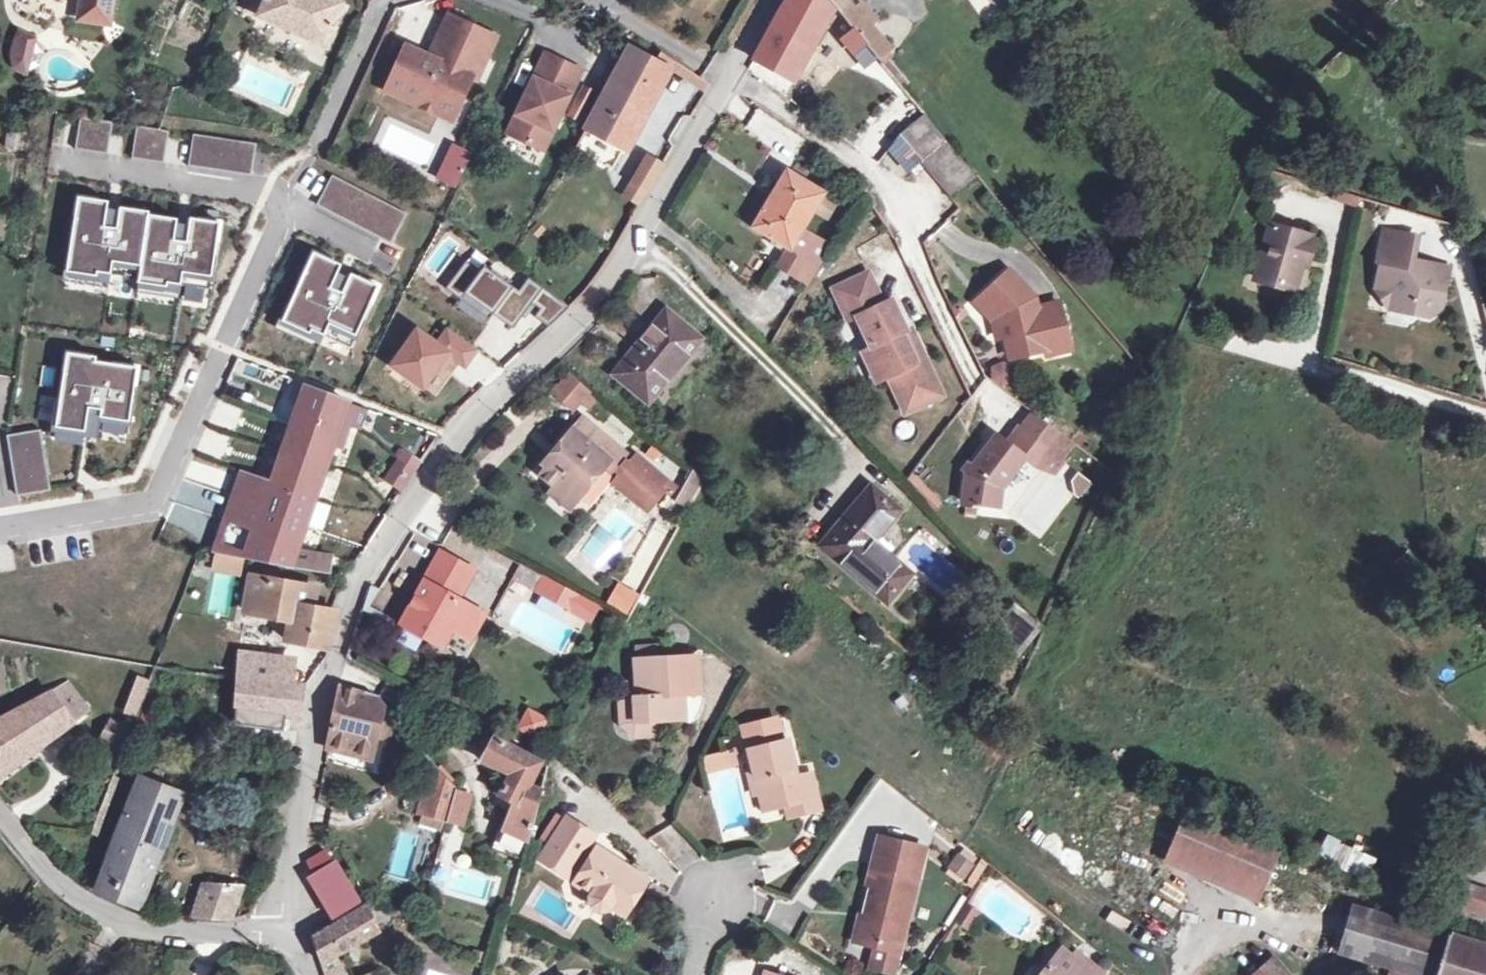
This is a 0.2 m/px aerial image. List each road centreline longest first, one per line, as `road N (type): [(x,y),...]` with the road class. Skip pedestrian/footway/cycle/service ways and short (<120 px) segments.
road 1 (residential): [(769,0),(638,247),(466,433),(354,577),(293,877),(273,934)]
road 2 (residential): [(0,816),(39,868),(103,917),(273,934)]
road 3 (residential): [(319,145),(381,0)]
road 4 (residential): [(472,0),(591,49)]

